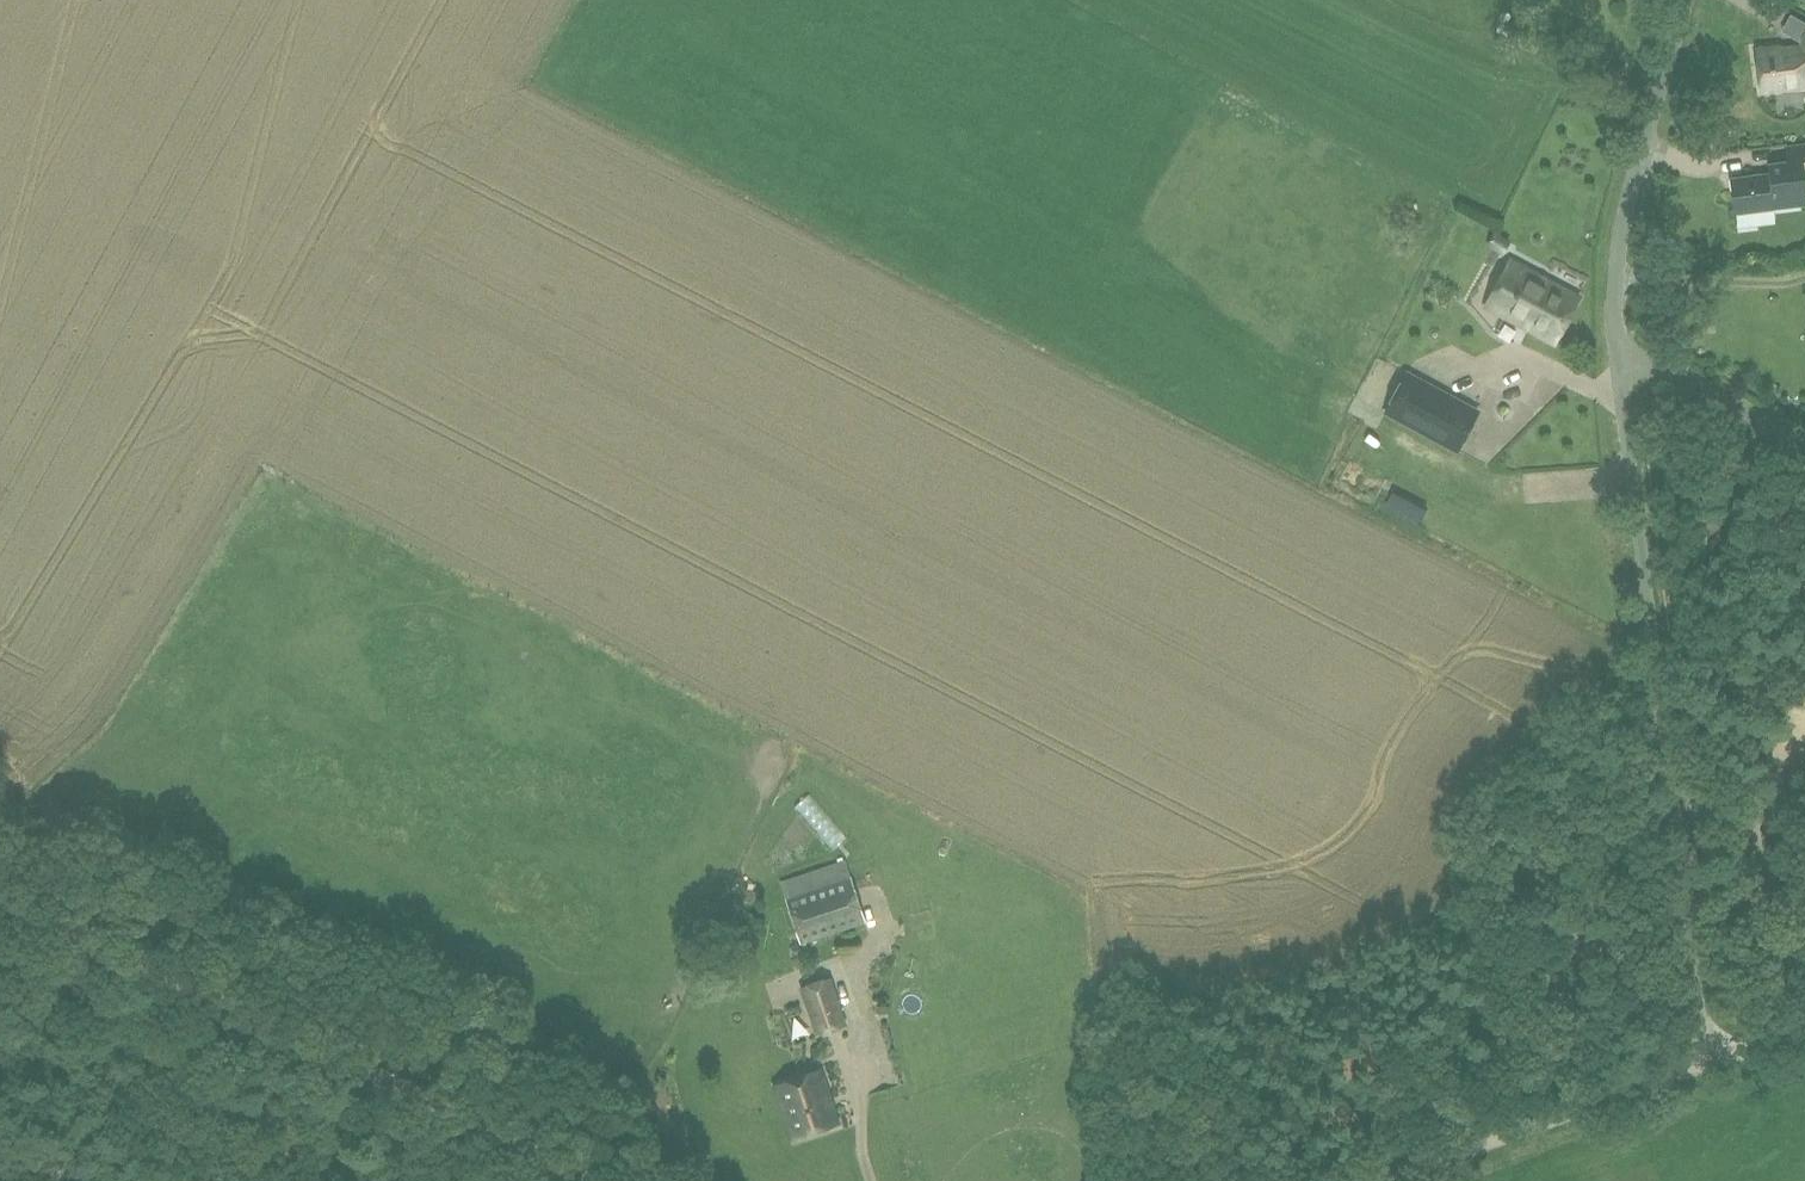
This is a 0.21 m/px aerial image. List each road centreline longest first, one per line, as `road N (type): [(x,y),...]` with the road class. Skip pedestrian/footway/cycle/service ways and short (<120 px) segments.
road 1 (residential): [(1707,1063),(1618,350)]
road 2 (residential): [(1618,350),(1614,306),(1625,219),(1687,0)]
road 3 (residential): [(1379,1180),(1707,1063)]
road 4 (residential): [(1618,350),(1804,446)]

